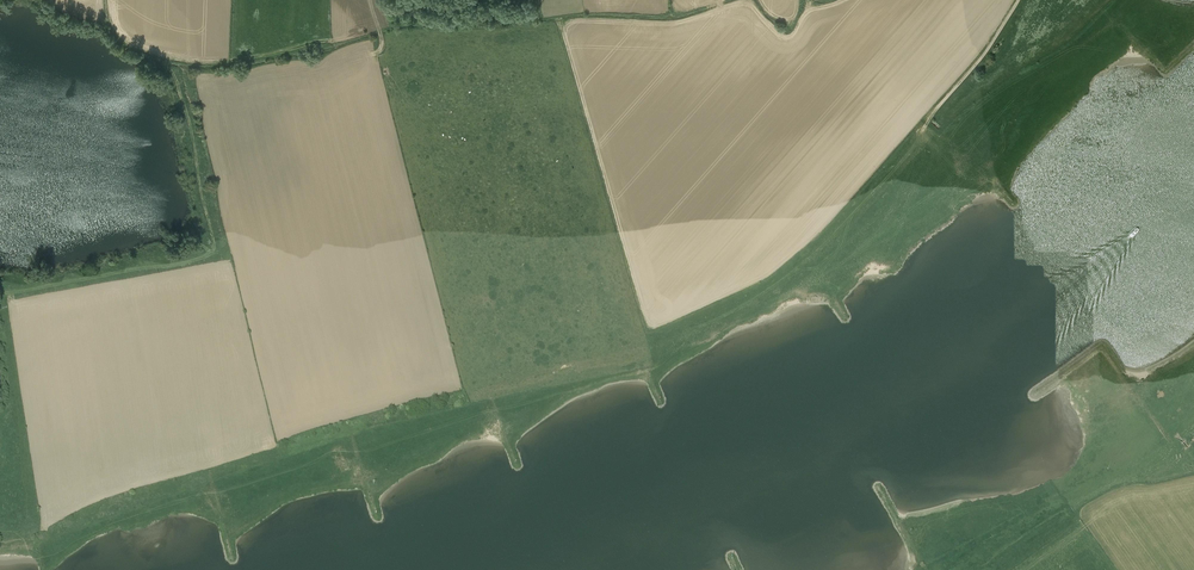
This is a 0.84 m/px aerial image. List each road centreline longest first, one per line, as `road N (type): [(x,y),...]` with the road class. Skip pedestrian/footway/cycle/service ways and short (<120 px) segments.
road 1 (track): [(176,71),(213,254),(3,293)]

